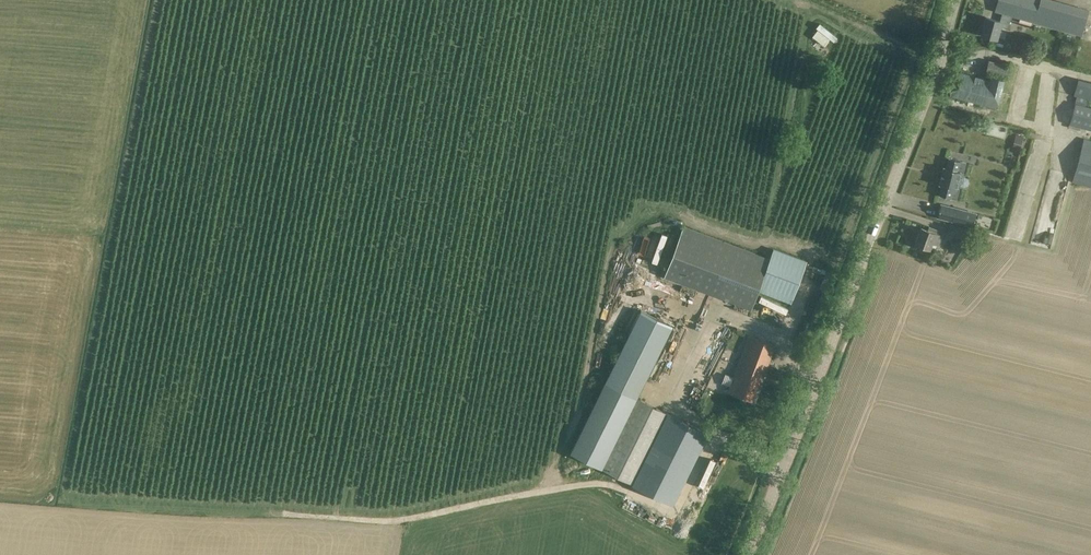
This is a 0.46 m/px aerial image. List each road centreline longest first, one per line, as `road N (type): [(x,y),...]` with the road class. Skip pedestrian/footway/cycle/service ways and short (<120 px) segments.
road 1 (tertiary): [(755,554),(961,0)]

